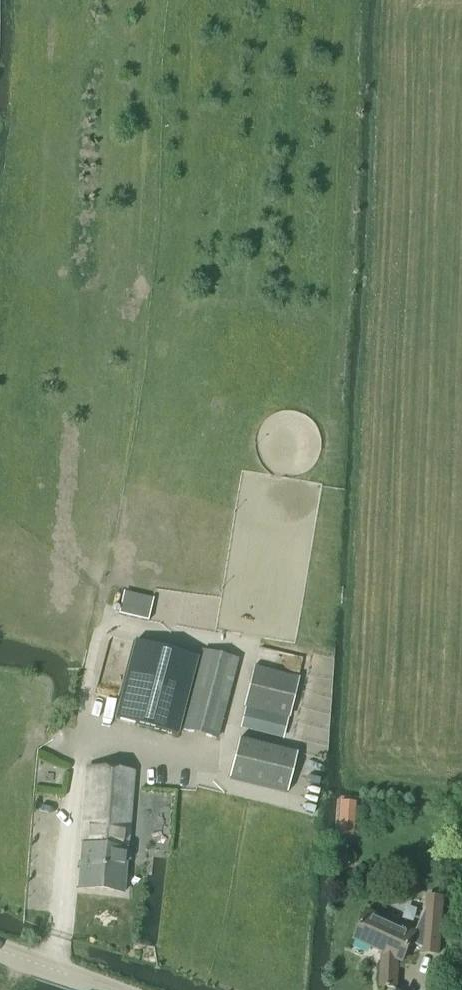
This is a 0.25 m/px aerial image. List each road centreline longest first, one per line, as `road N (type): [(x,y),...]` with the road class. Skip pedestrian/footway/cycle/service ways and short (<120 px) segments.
road 1 (tertiary): [(117,989),(0,946)]

